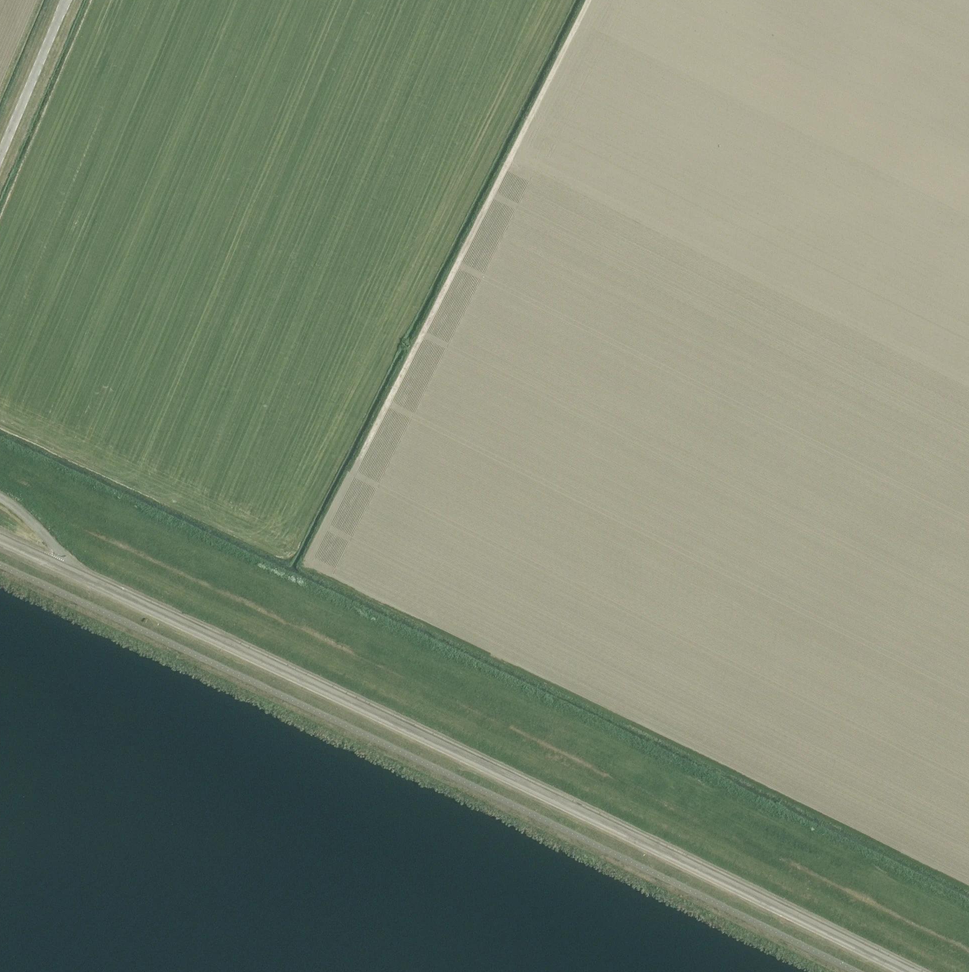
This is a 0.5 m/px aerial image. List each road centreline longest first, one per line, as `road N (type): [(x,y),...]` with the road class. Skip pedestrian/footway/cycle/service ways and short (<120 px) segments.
road 1 (tertiary): [(905,971),(83,576)]
road 2 (residential): [(0,159),(67,0)]

